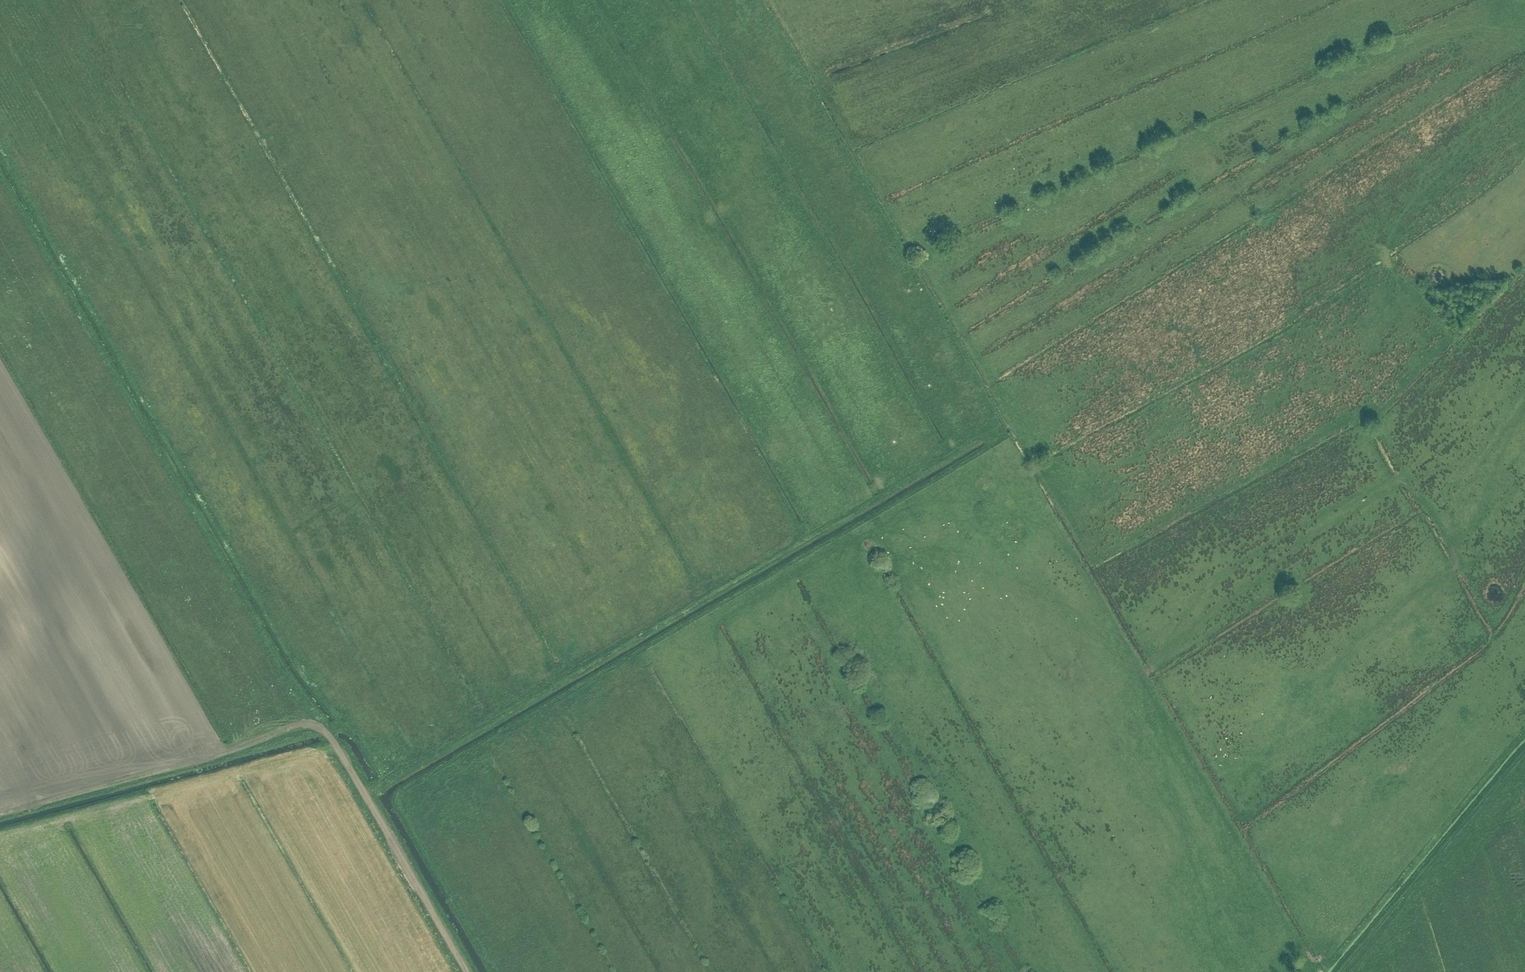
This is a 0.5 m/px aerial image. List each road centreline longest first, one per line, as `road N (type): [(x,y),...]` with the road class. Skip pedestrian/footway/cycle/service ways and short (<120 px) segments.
road 1 (track): [(317,725),(0,812)]
road 2 (track): [(467,971),(317,725)]

